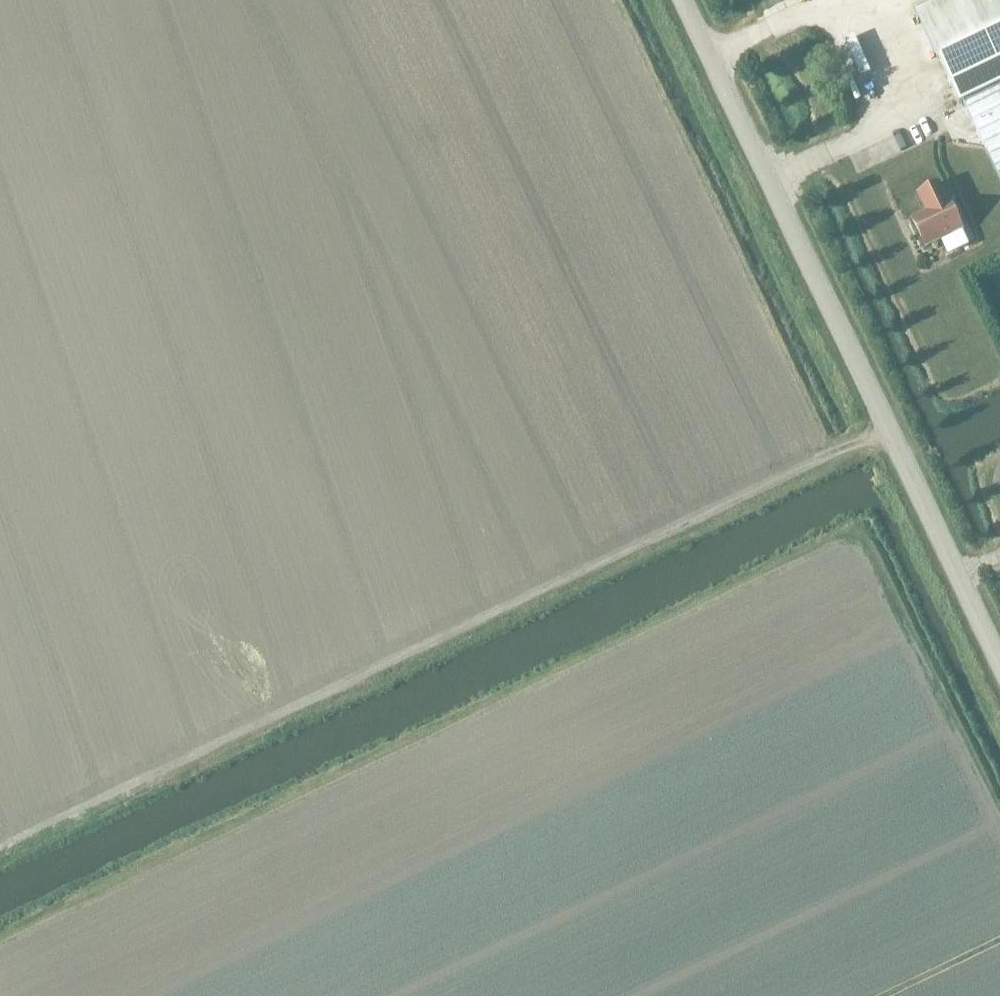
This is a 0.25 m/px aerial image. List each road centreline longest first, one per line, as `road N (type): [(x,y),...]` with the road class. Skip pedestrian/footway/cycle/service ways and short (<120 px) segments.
road 1 (unclassified): [(999,661),(682,0)]

